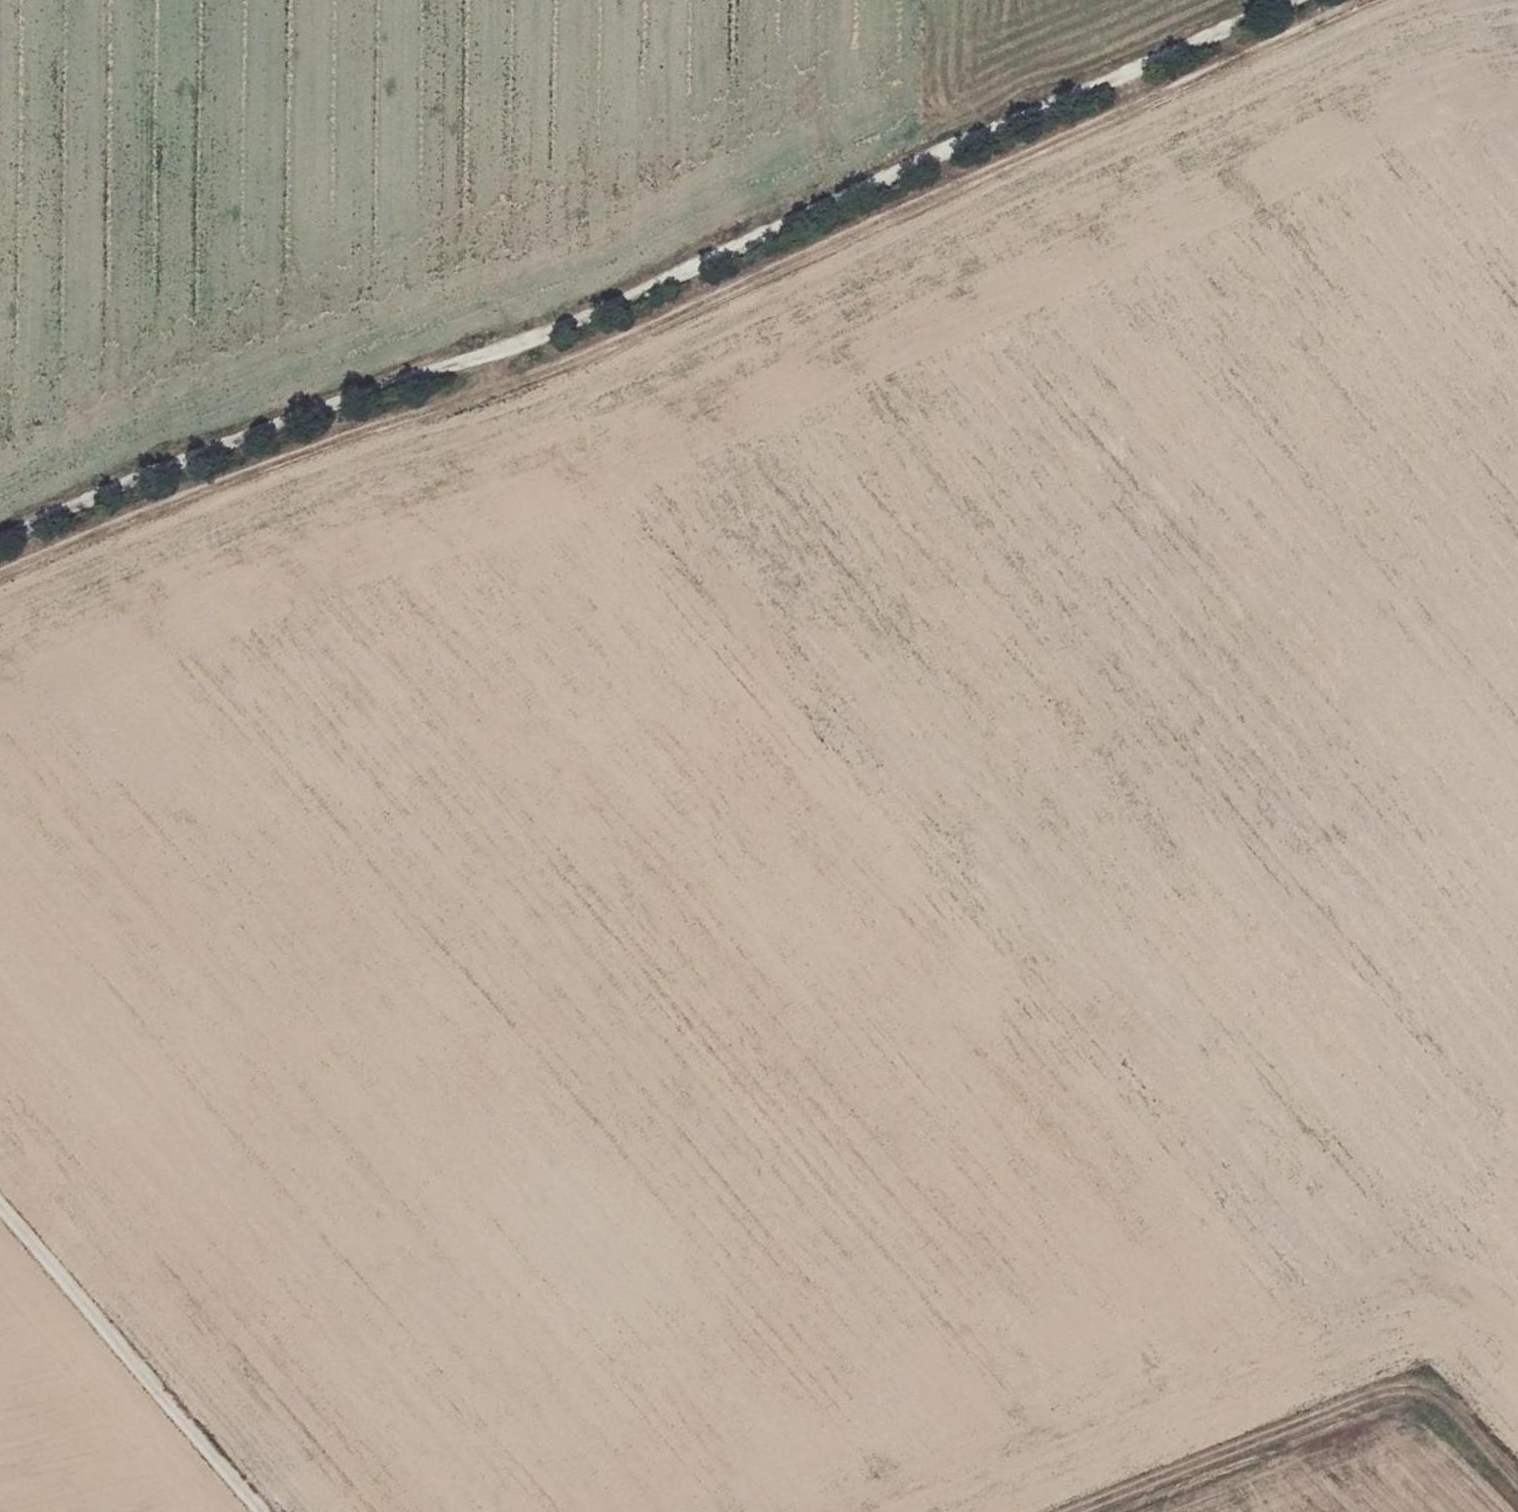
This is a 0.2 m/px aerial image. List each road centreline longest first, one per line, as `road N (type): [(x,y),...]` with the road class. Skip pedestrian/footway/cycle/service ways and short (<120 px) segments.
road 1 (track): [(0,539),(197,453),(506,350),(1290,0)]
road 2 (track): [(1073,1511),(1392,1395),(1517,1497)]
road 3 (track): [(0,1206),(261,1511)]

